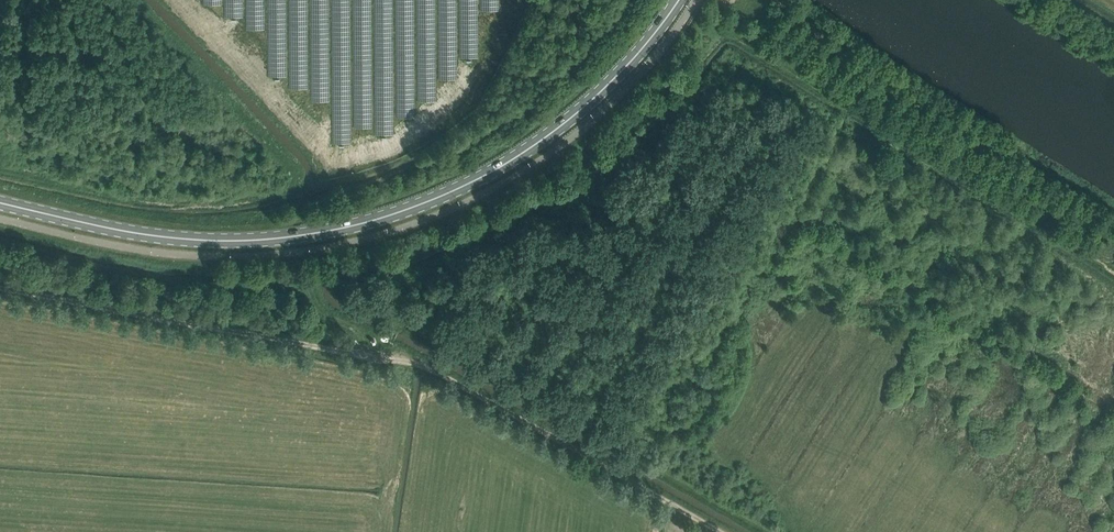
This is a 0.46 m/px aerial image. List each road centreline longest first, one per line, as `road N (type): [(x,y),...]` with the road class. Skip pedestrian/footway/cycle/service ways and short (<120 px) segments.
road 1 (unclassified): [(696,0),(640,74),(547,156),(461,205),(373,237),(289,252),(195,255),(0,217)]
road 2 (track): [(714,531),(425,367),(0,287)]
road 3 (primary): [(678,0),(614,79),(538,144),(374,219),(224,241),(147,235),(0,203)]

